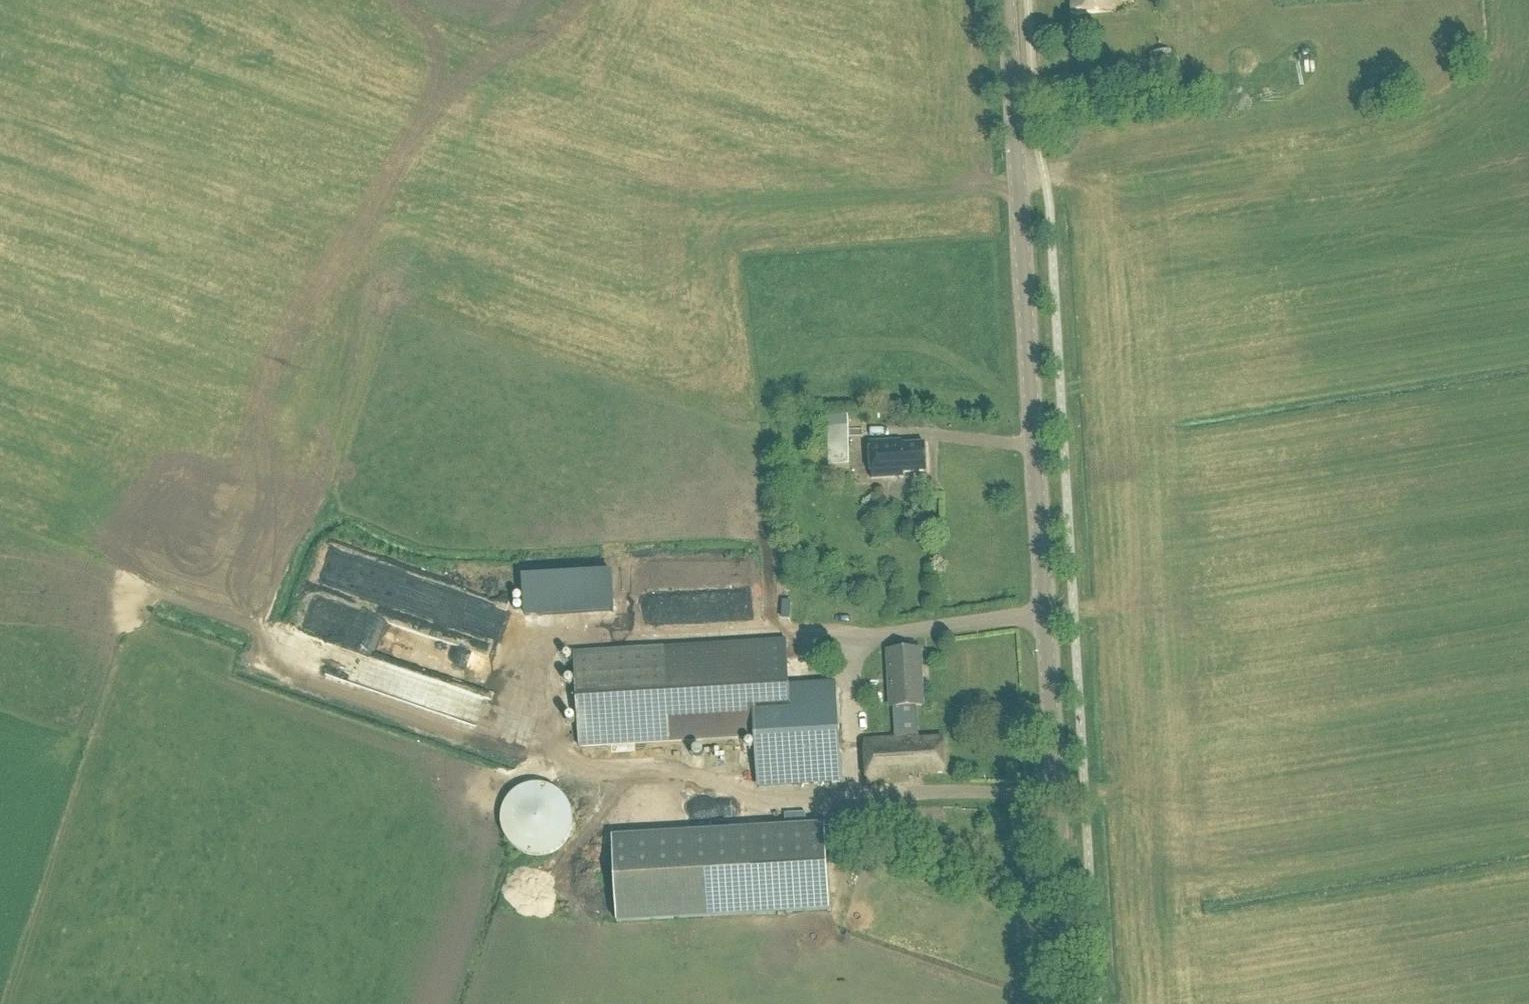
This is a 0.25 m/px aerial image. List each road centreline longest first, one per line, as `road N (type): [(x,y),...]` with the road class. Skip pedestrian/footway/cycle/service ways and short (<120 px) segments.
road 1 (tertiary): [(1069,1003),(1006,0)]

